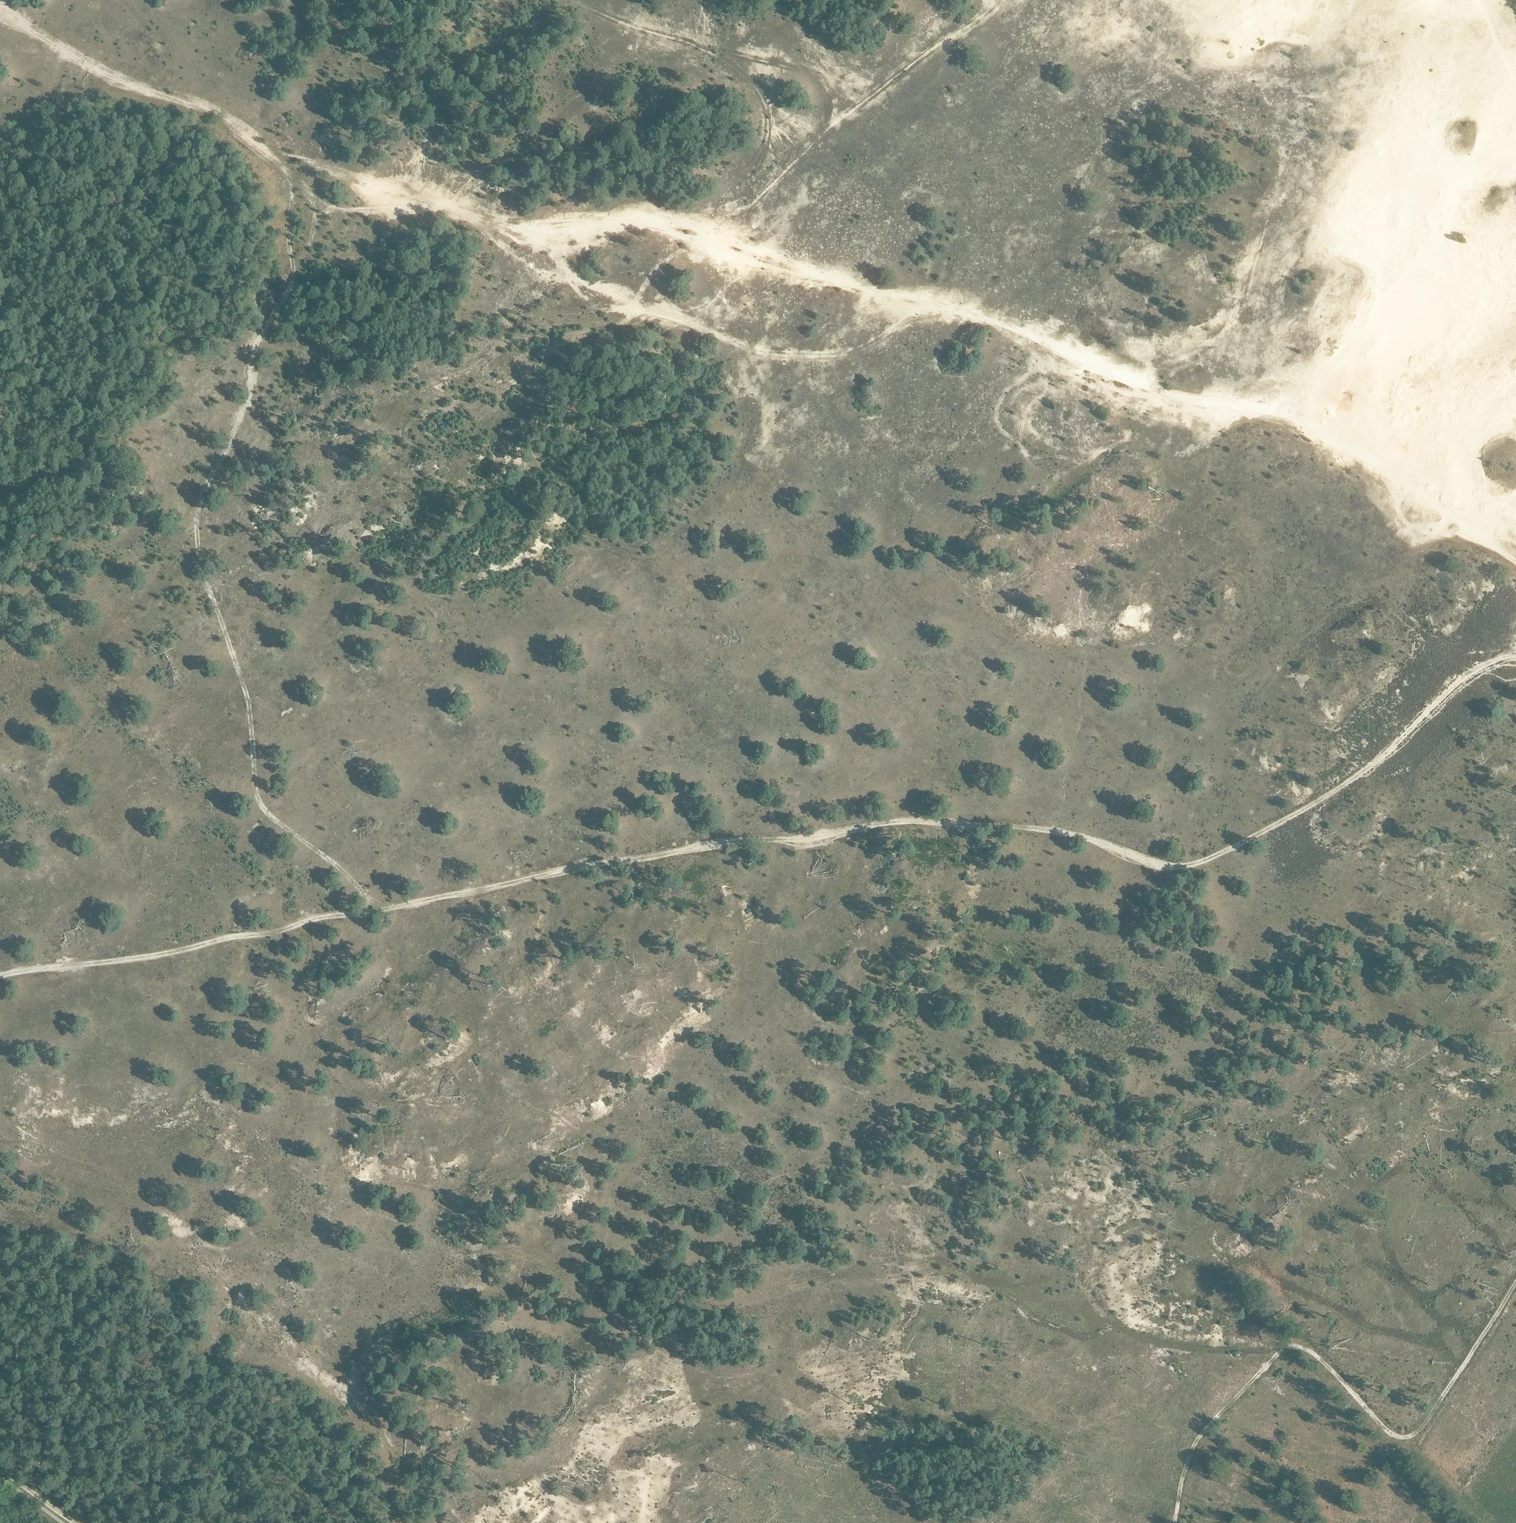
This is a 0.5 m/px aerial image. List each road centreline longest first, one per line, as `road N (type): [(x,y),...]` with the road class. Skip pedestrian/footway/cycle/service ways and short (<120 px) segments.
road 1 (track): [(1515,552),(1292,418),(1193,402),(983,316),(646,219),(536,225),(449,210),(339,209),(234,129),(132,88),(0,9)]
road 2 (track): [(0,976),(177,951),(311,919),(365,916),(582,866),(899,821),(1049,831),(1156,863),(1193,864),(1336,791),(1469,675),(1515,654)]
road 3 (track): [(392,909),(265,811),(256,791),(249,706),(200,555),(200,502),(248,399),(259,342),(309,245),(311,193)]
road 4 (track): [(1515,1284),(1427,1423),(1407,1438),(1392,1434),(1308,1349),(1281,1353),(1194,1445),(1175,1522)]
road 5 (track): [(490,223),(554,255),(578,279),(751,349),(837,352),(927,311),(955,310)]

